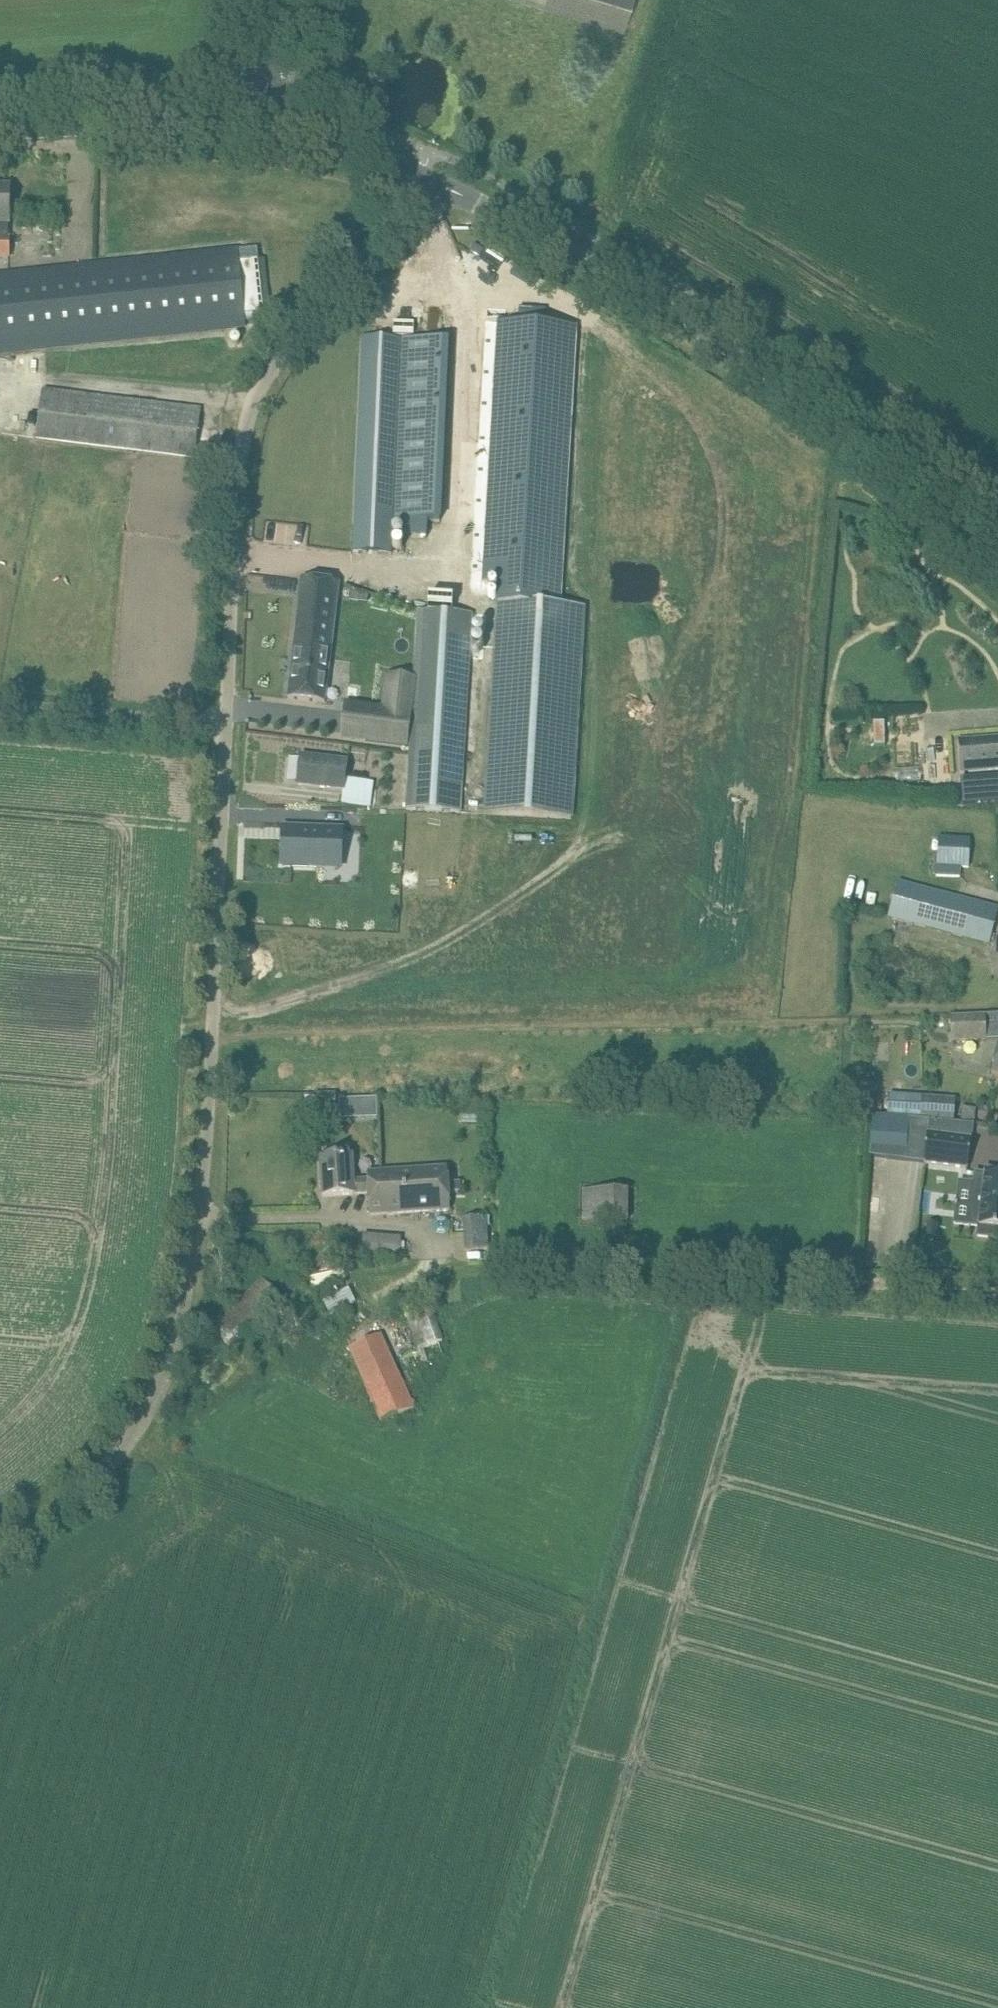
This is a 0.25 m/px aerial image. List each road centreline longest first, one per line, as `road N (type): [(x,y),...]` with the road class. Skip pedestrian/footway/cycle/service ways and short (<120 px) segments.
road 1 (unclassified): [(0,1550),(75,1498),(120,1454),(170,1360),(198,1217),(225,723)]
road 2 (tertiary): [(997,555),(712,340),(430,180)]
road 3 (unclassified): [(225,723),(237,459),(257,393),(430,180)]
road 4 (track): [(997,1293),(519,1271),(445,1254)]
road 5 (tertiary): [(246,120),(0,134)]
road 6 (unclassified): [(225,723),(0,702)]
road 7 (tertiary): [(430,180),(246,120)]
road 8 (tertiary): [(246,120),(281,0)]

